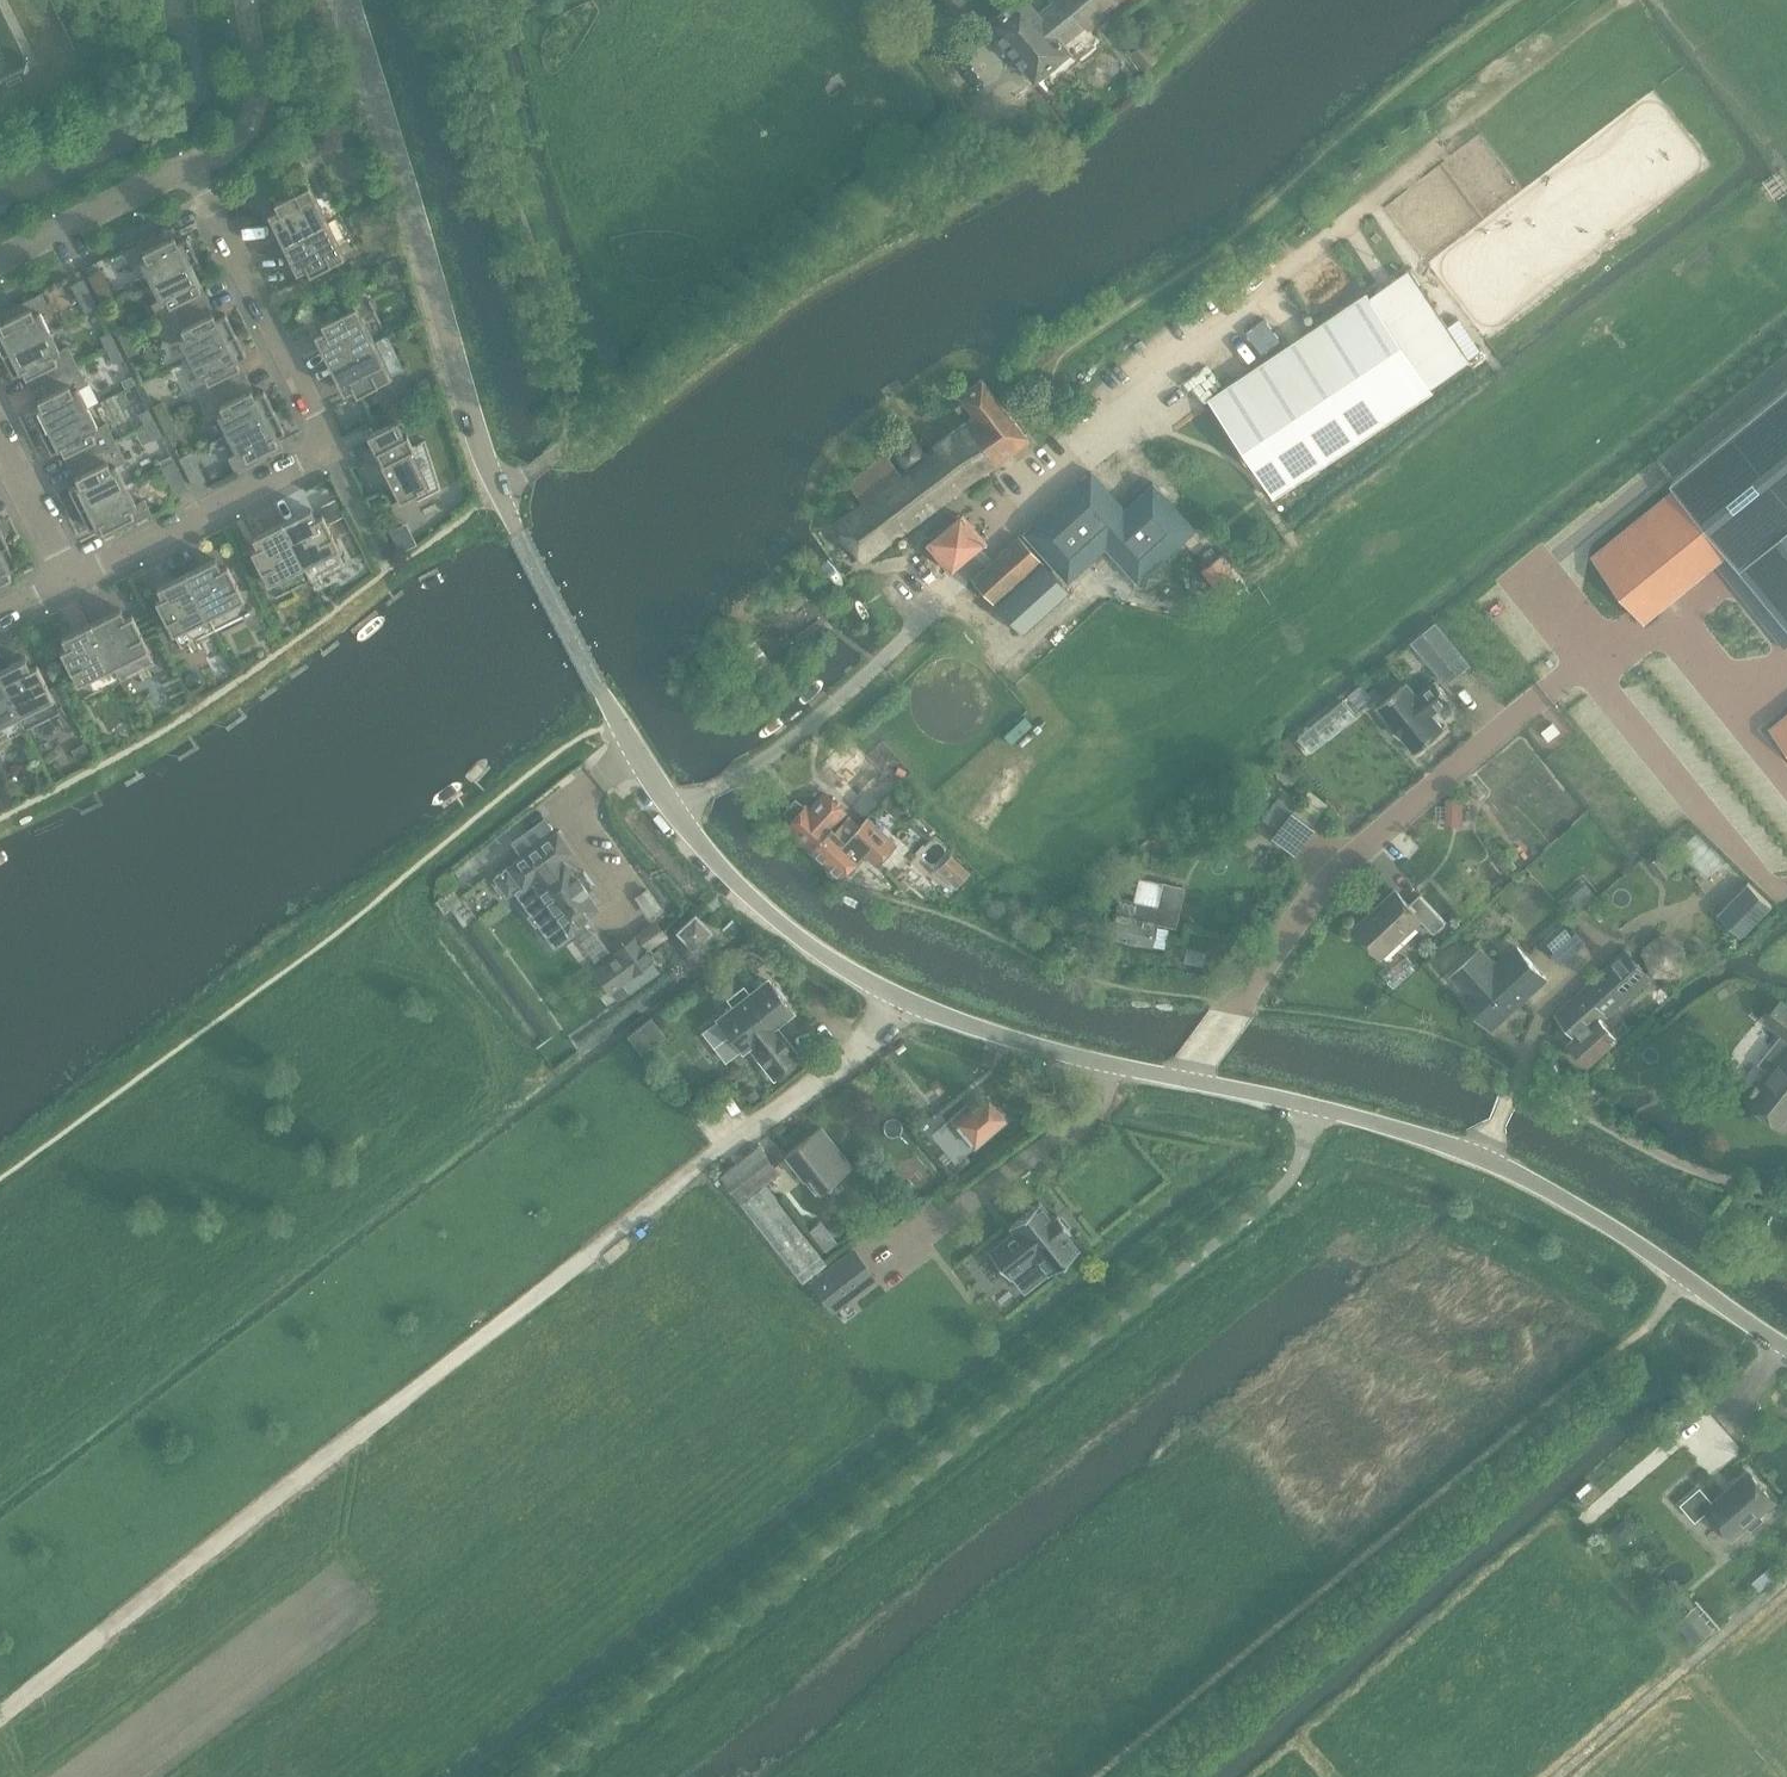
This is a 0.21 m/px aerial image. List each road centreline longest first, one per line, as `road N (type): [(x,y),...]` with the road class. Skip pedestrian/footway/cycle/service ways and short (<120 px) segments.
road 1 (unclassified): [(1786,1349),(1587,1215),(1483,1160),(1397,1129),(994,1035),(839,965),(770,913),(675,811),(595,683),(499,495)]
road 2 (track): [(1623,0),(1065,454)]
road 3 (residential): [(72,579),(331,449),(192,171)]
road 4 (unclassified): [(499,495),(349,0)]
road 5 (track): [(1786,1581),(1561,1776)]
road 6 (residential): [(0,266),(192,171)]
road 7 (residential): [(72,579),(0,435)]

